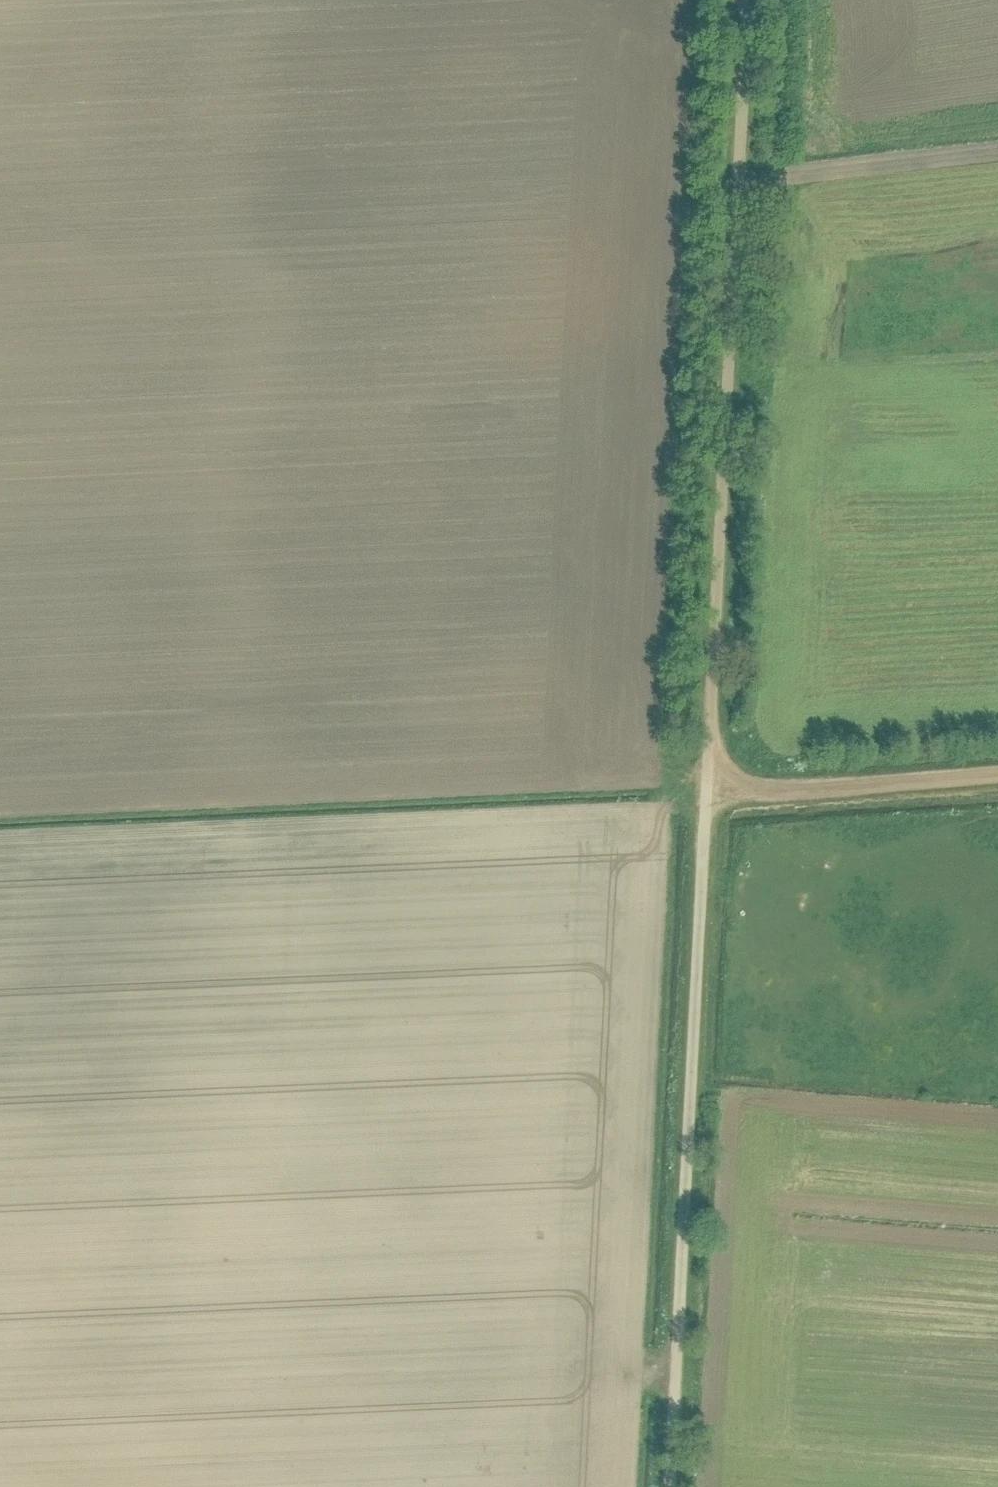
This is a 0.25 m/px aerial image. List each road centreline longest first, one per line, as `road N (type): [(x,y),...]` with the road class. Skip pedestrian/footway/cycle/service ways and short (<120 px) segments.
road 1 (unclassified): [(671,1486),(710,794),(740,0)]
road 2 (track): [(794,791),(997,775)]

